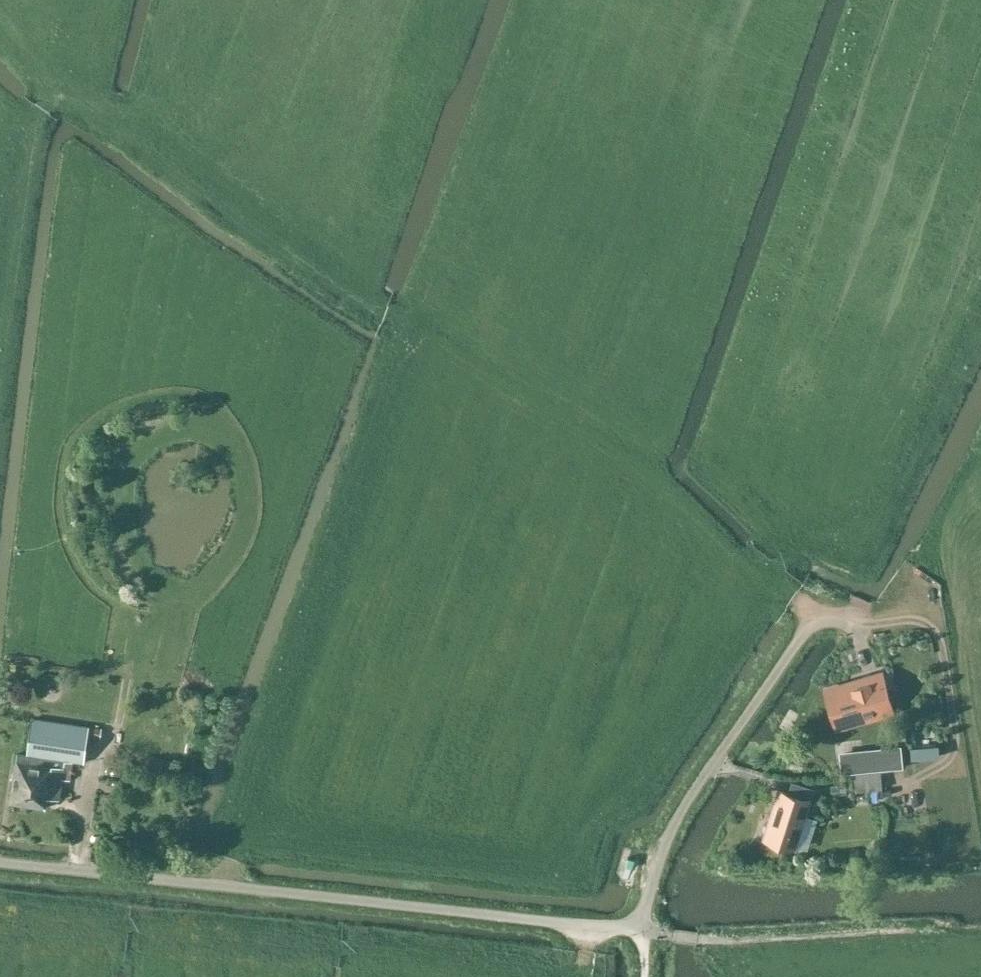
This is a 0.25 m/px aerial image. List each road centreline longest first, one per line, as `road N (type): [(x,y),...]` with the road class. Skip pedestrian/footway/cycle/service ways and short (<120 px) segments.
road 1 (unclassified): [(0,861),(642,931)]
road 2 (track): [(716,938),(913,937)]

